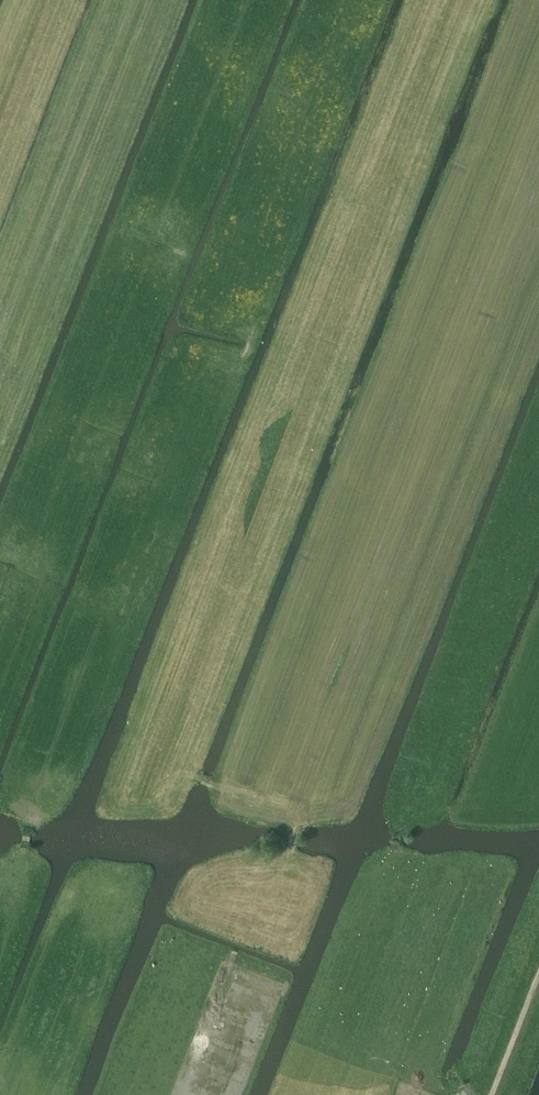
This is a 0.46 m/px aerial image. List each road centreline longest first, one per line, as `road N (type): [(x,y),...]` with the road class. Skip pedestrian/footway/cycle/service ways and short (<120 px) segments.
road 1 (track): [(492,1094),(538,974)]

